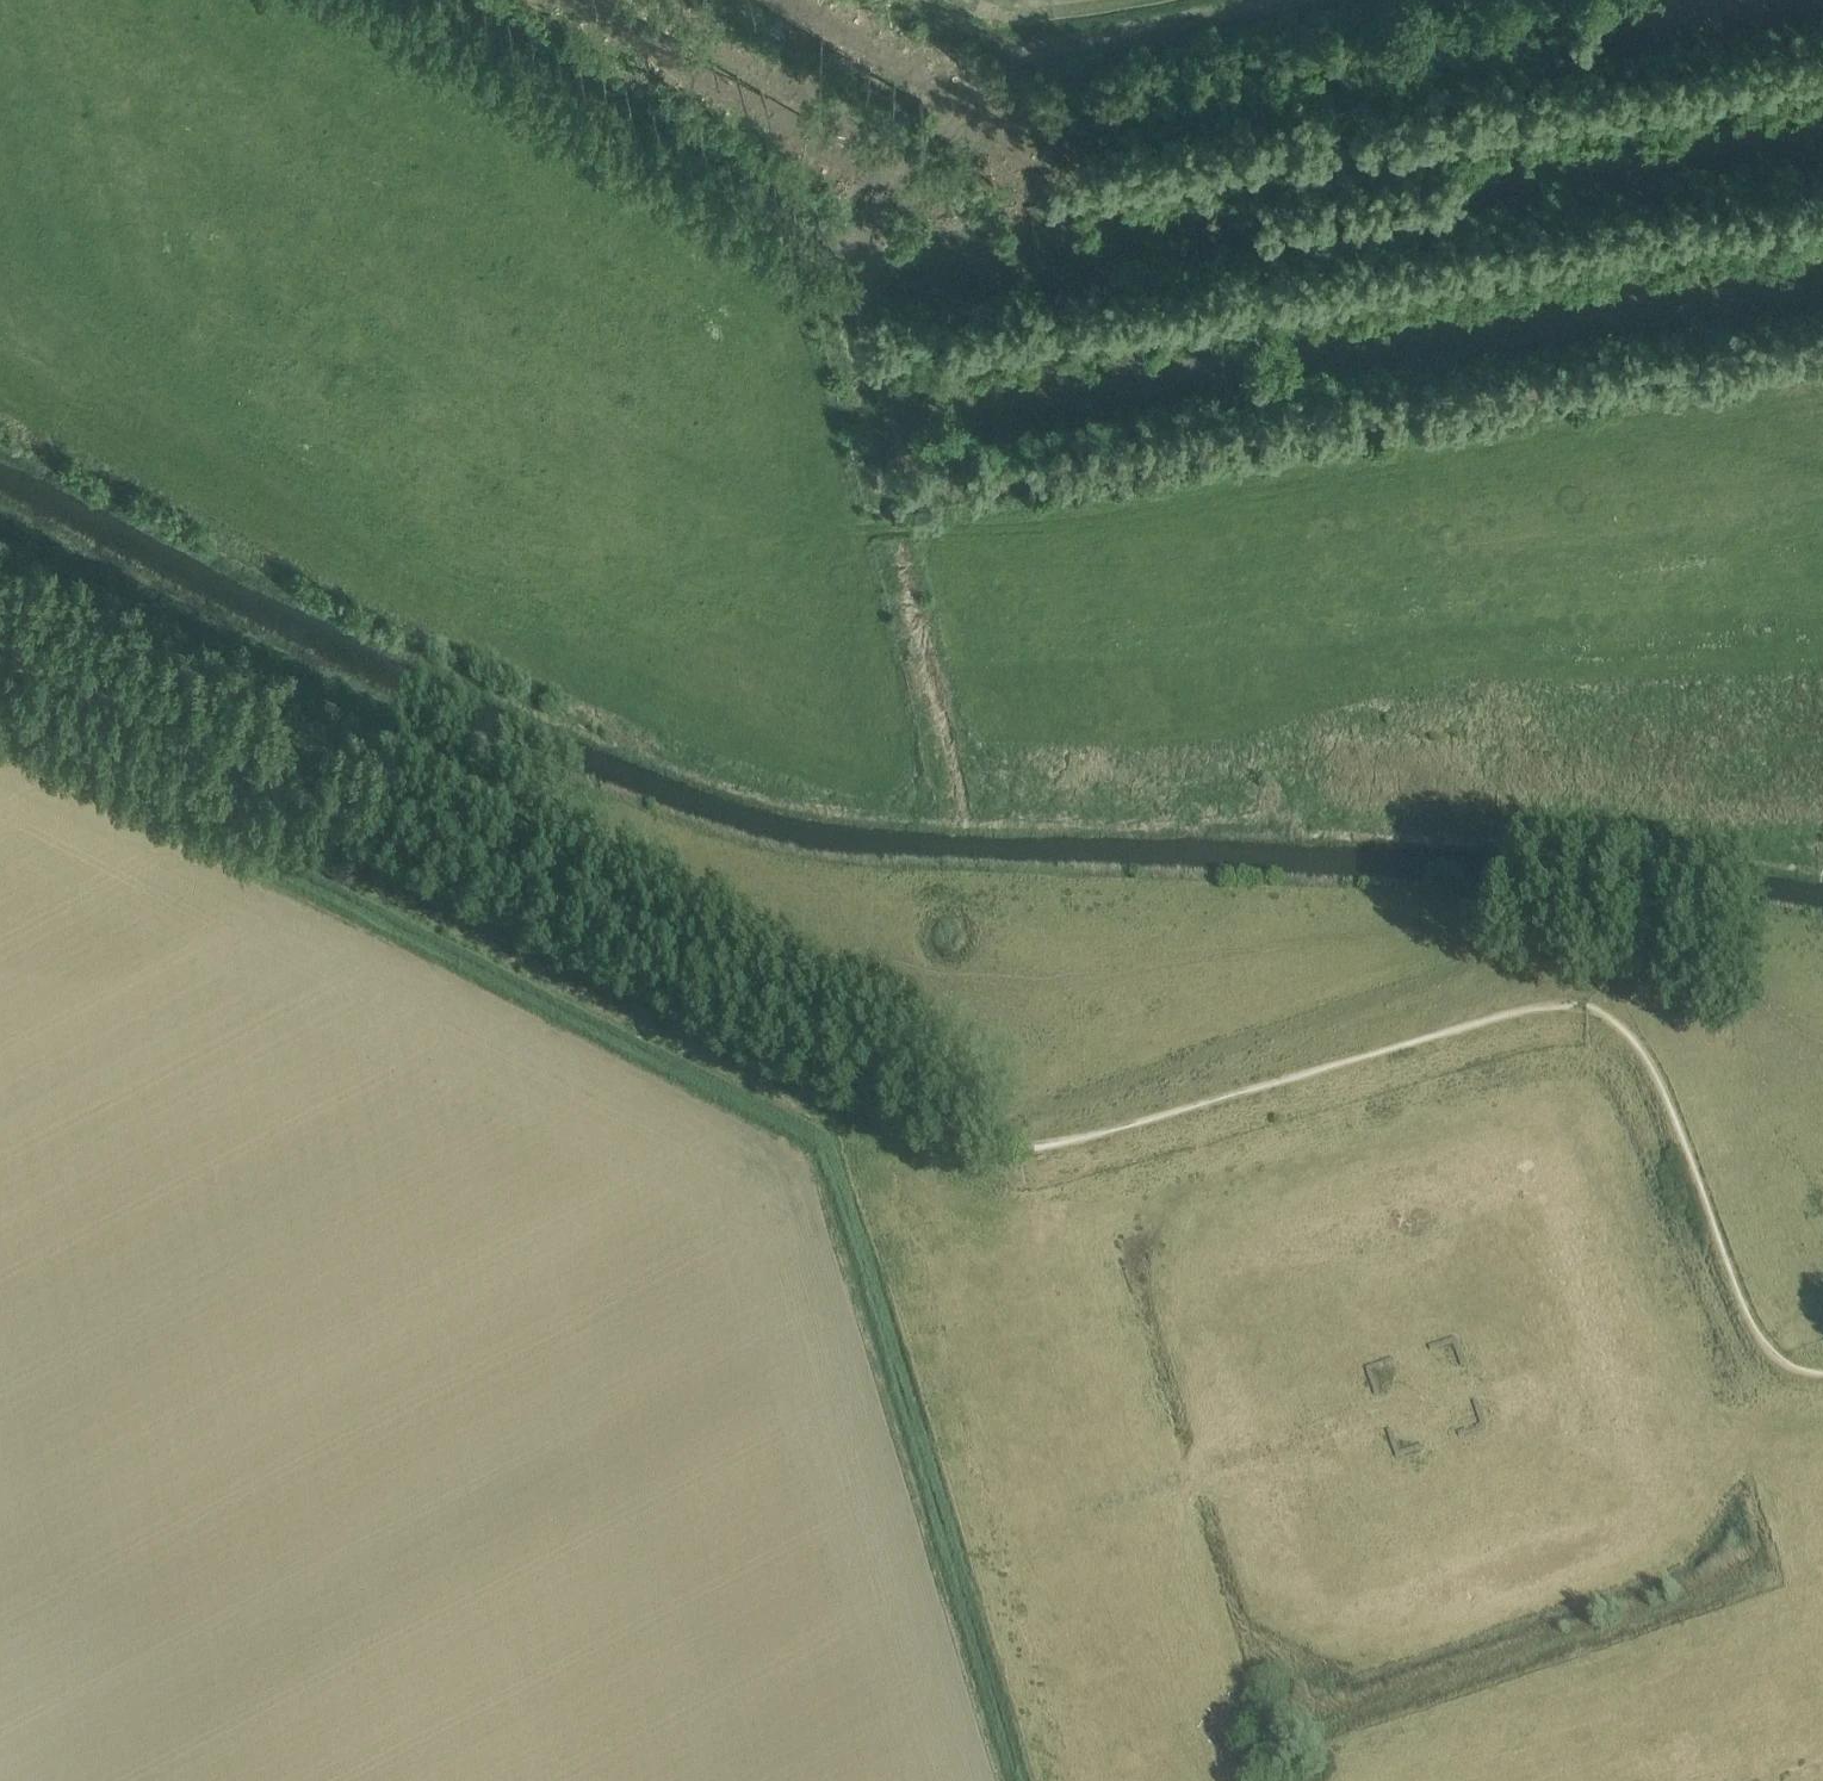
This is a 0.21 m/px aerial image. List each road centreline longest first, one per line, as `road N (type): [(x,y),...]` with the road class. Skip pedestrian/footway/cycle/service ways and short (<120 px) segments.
road 1 (track): [(1822,336),(945,473),(909,449),(855,227),(800,228),(429,0)]

